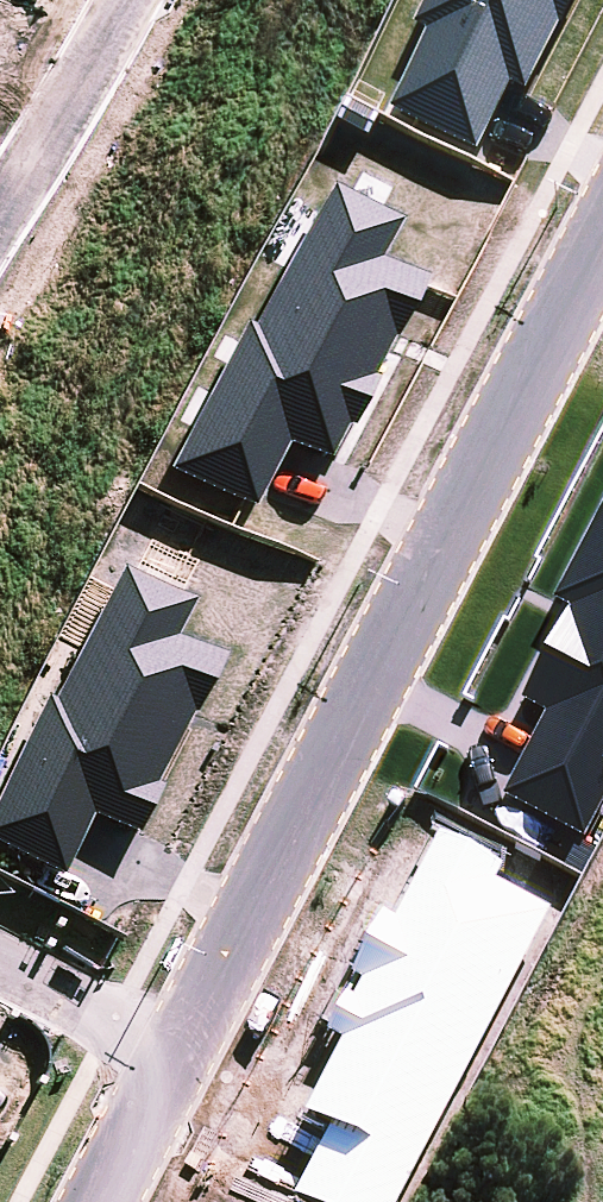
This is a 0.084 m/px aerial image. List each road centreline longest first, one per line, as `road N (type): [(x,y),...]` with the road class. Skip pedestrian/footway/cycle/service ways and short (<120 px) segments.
road 1 (residential): [(179,1063),(602,208)]
road 2 (residential): [(0,210),(116,0)]
road 3 (residential): [(0,969),(179,1063)]
road 4 (residential): [(105,1201),(179,1063)]

